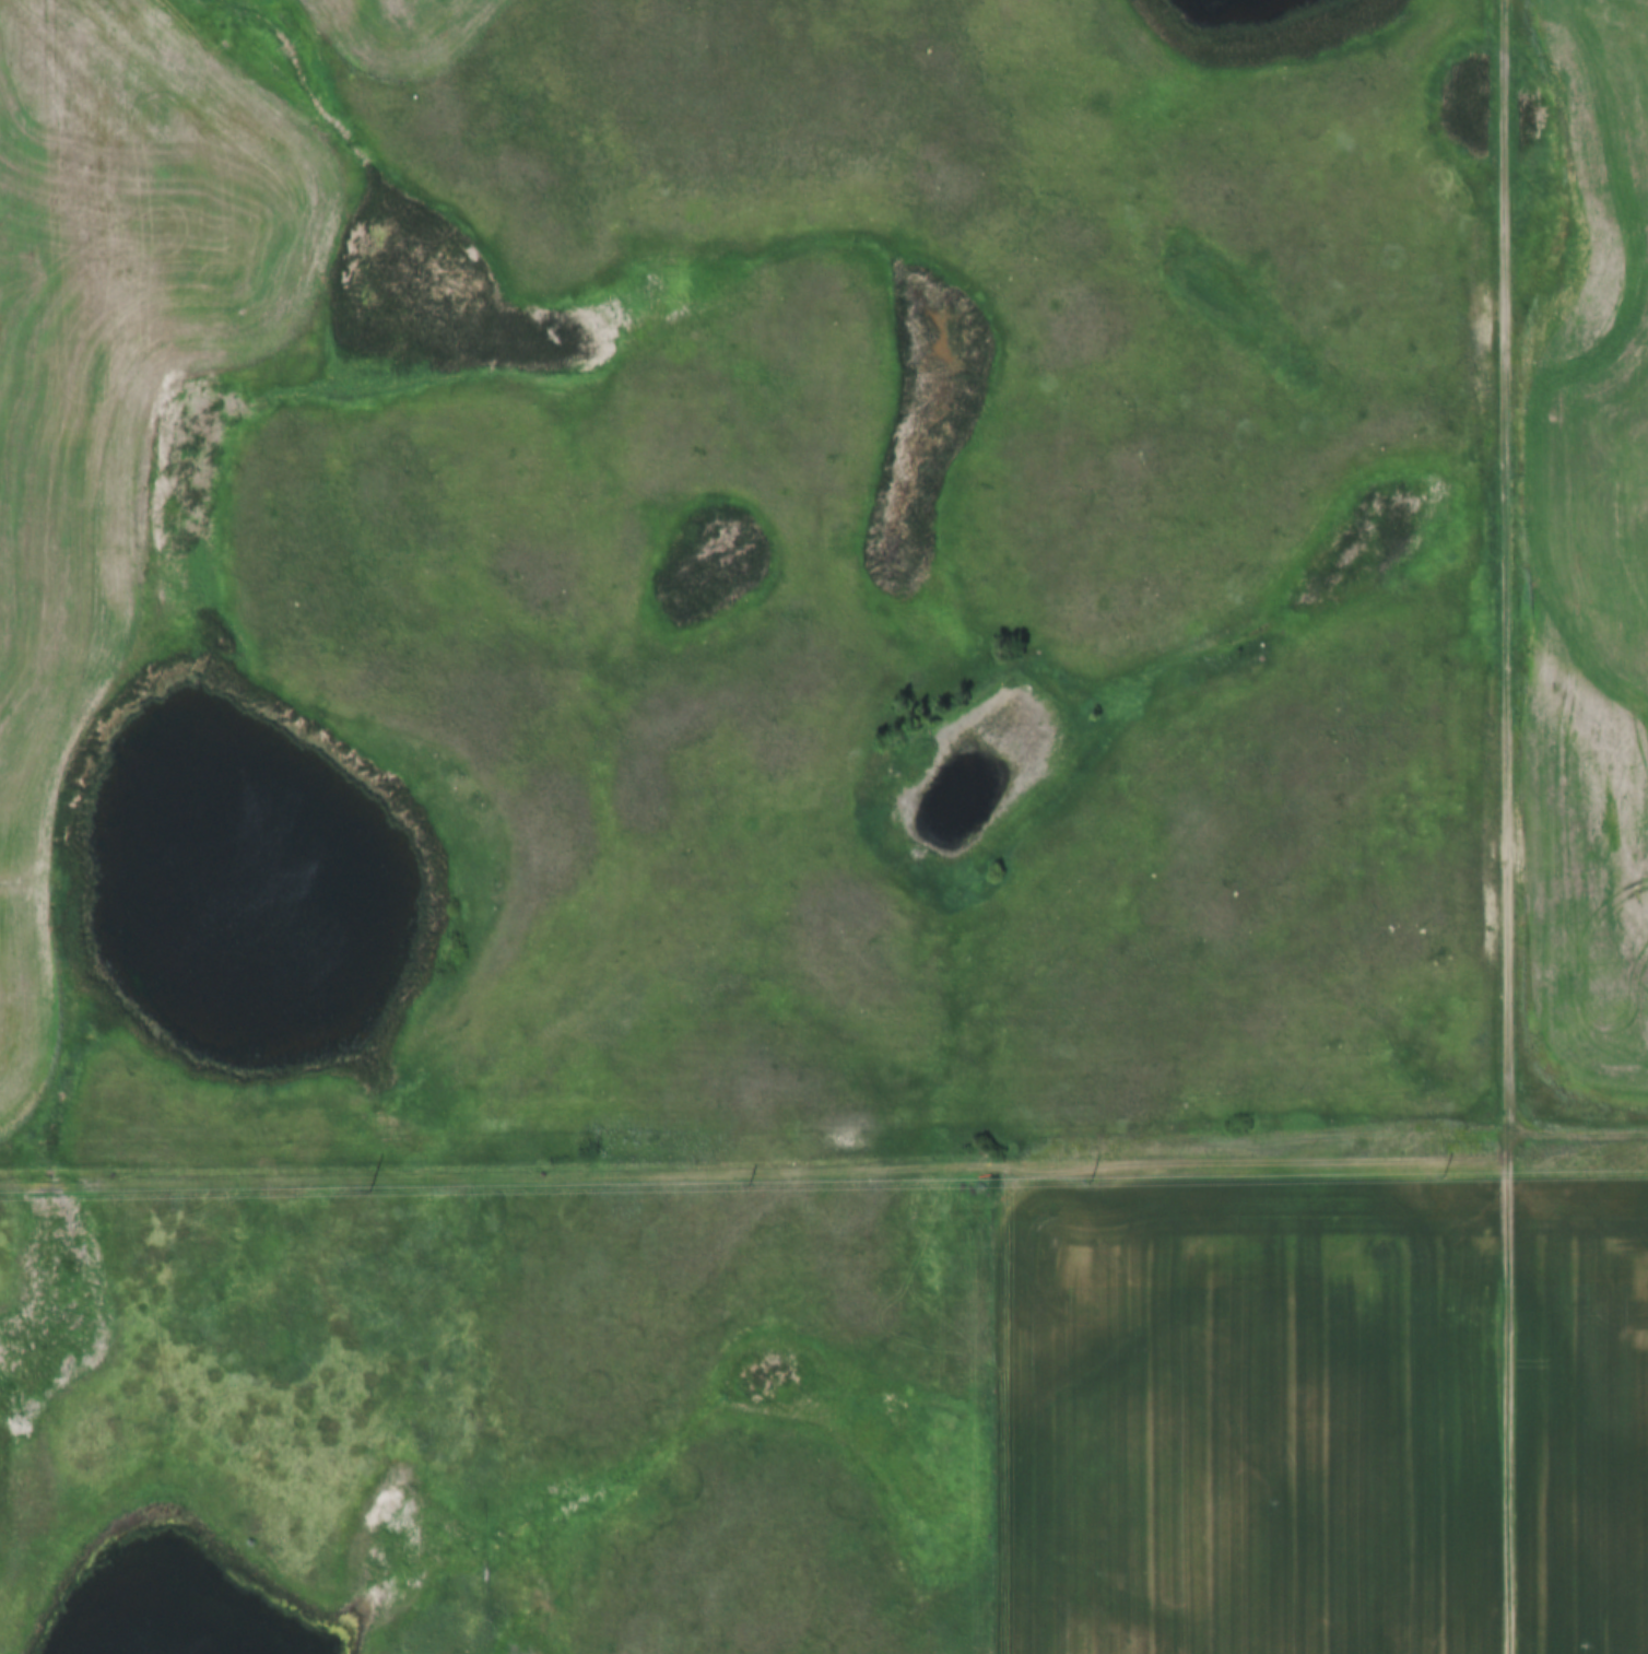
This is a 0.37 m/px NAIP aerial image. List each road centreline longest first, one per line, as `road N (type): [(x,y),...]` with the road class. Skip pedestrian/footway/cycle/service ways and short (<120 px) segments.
road 1 (track): [(1526,1112),(1510,1078),(1503,0)]
road 2 (track): [(1526,1112),(1509,1137),(1505,1172),(1512,1653)]
road 3 (track): [(1647,1126),(1563,1130),(1526,1112)]

